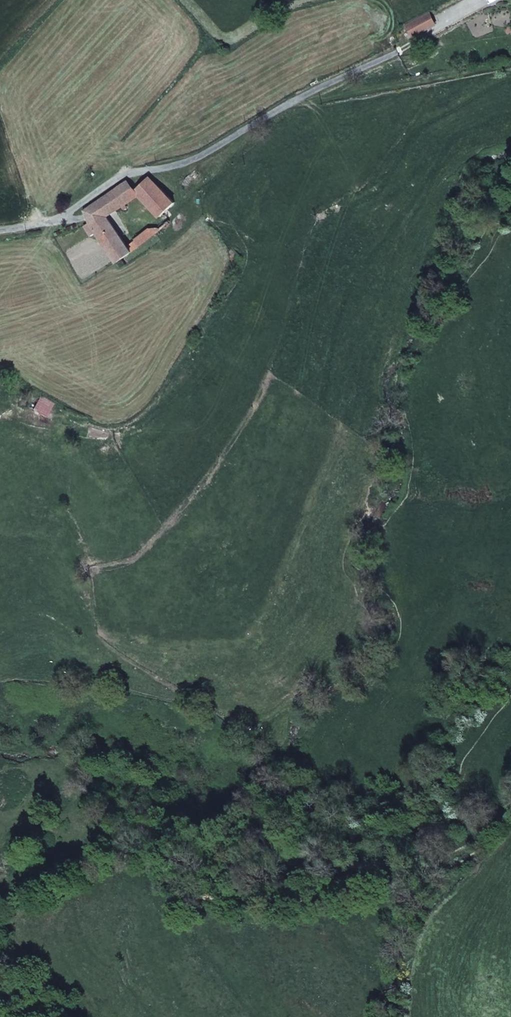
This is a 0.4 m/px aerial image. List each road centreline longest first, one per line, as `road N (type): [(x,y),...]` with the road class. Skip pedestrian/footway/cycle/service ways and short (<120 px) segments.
road 1 (unclassified): [(0,234),(73,213),(121,176),(206,155),(487,0)]
road 2 (track): [(142,860),(221,900),(324,911),(429,880),(510,806)]
road 3 (track): [(510,64),(286,105)]

